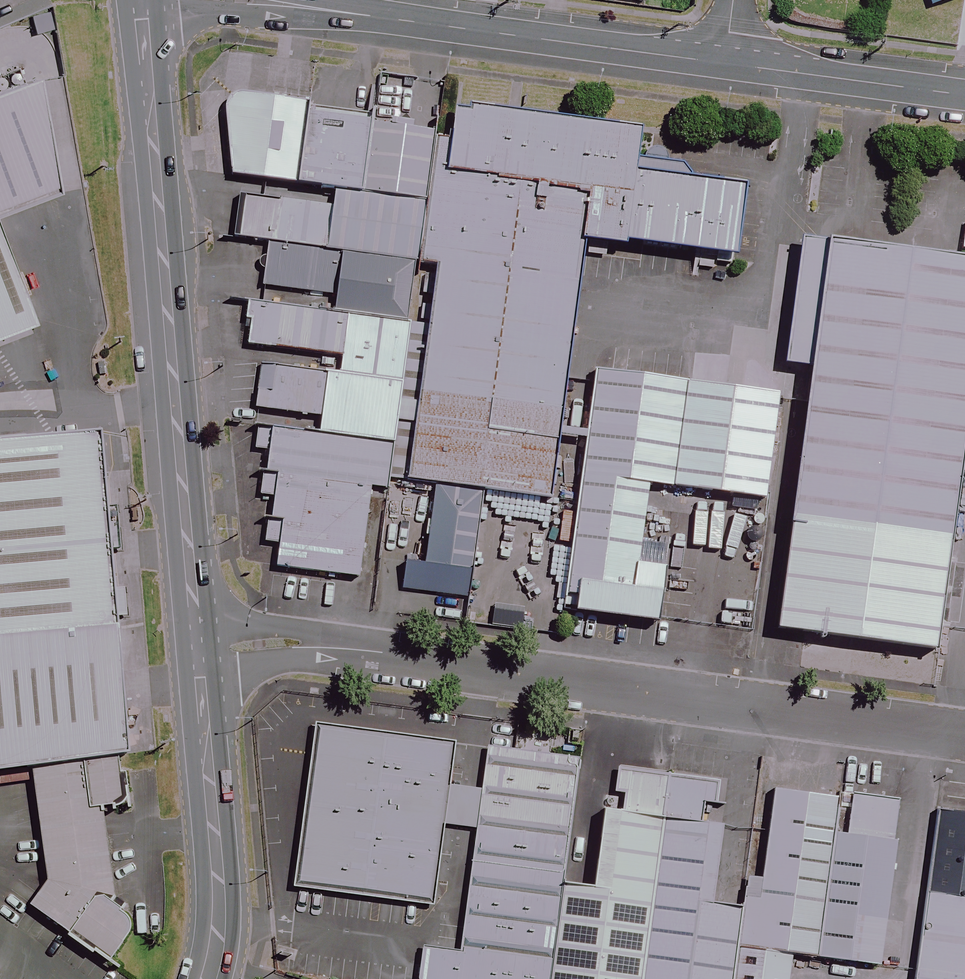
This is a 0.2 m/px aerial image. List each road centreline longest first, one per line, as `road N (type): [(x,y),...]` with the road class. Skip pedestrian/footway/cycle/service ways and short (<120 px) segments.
road 1 (residential): [(203,651),(272,644),(352,649),(964,735)]
road 2 (tertiary): [(146,0),(166,333),(203,651)]
road 3 (tertiary): [(249,0),(727,65)]
road 4 (tertiary): [(203,651),(219,922),(206,978)]
road 5 (tertiary): [(727,65),(964,95)]

